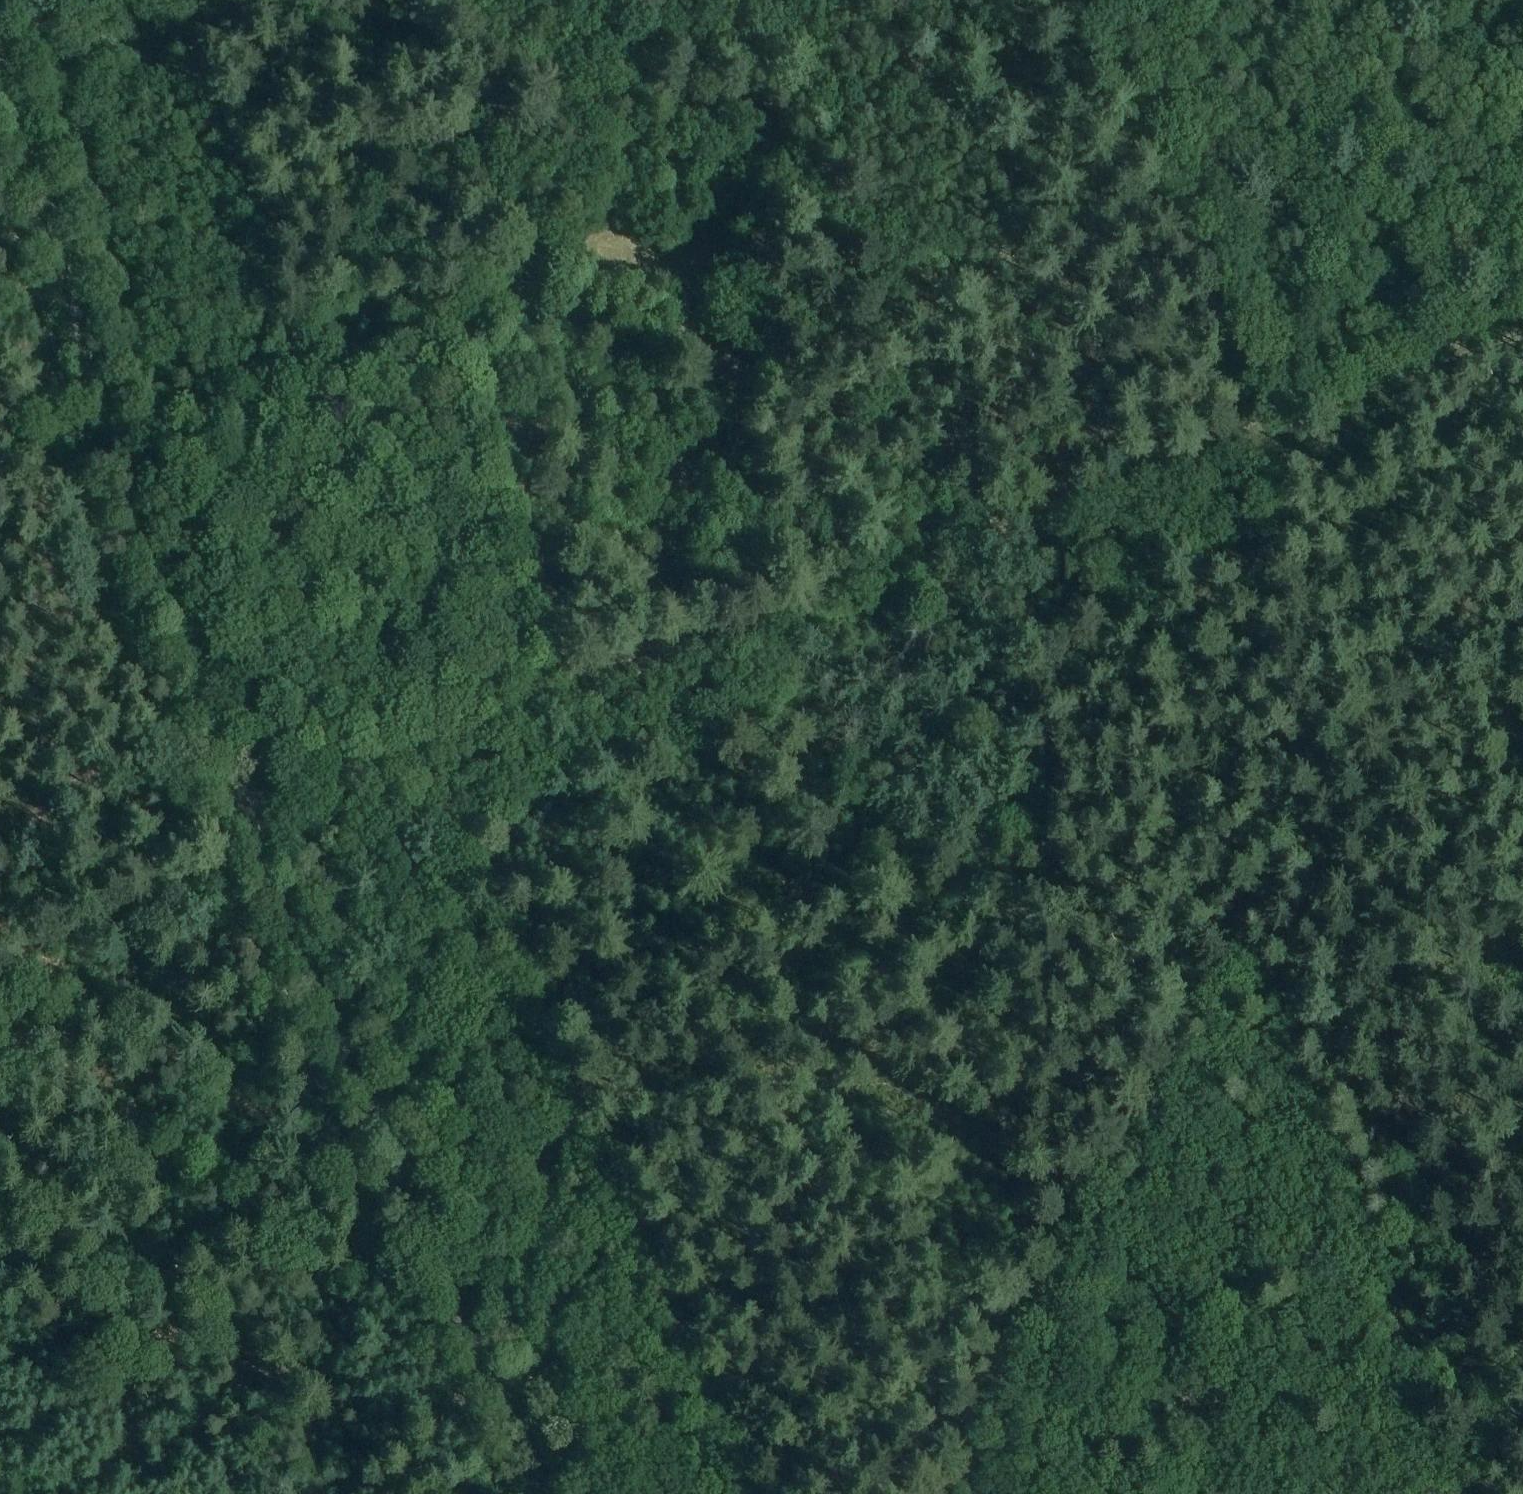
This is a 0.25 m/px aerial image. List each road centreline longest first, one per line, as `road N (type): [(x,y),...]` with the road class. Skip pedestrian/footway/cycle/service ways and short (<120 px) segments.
road 1 (unclassified): [(541,1493),(242,820),(0,77)]
road 2 (track): [(1522,334),(245,826)]
road 3 (track): [(928,1493),(1522,438)]

